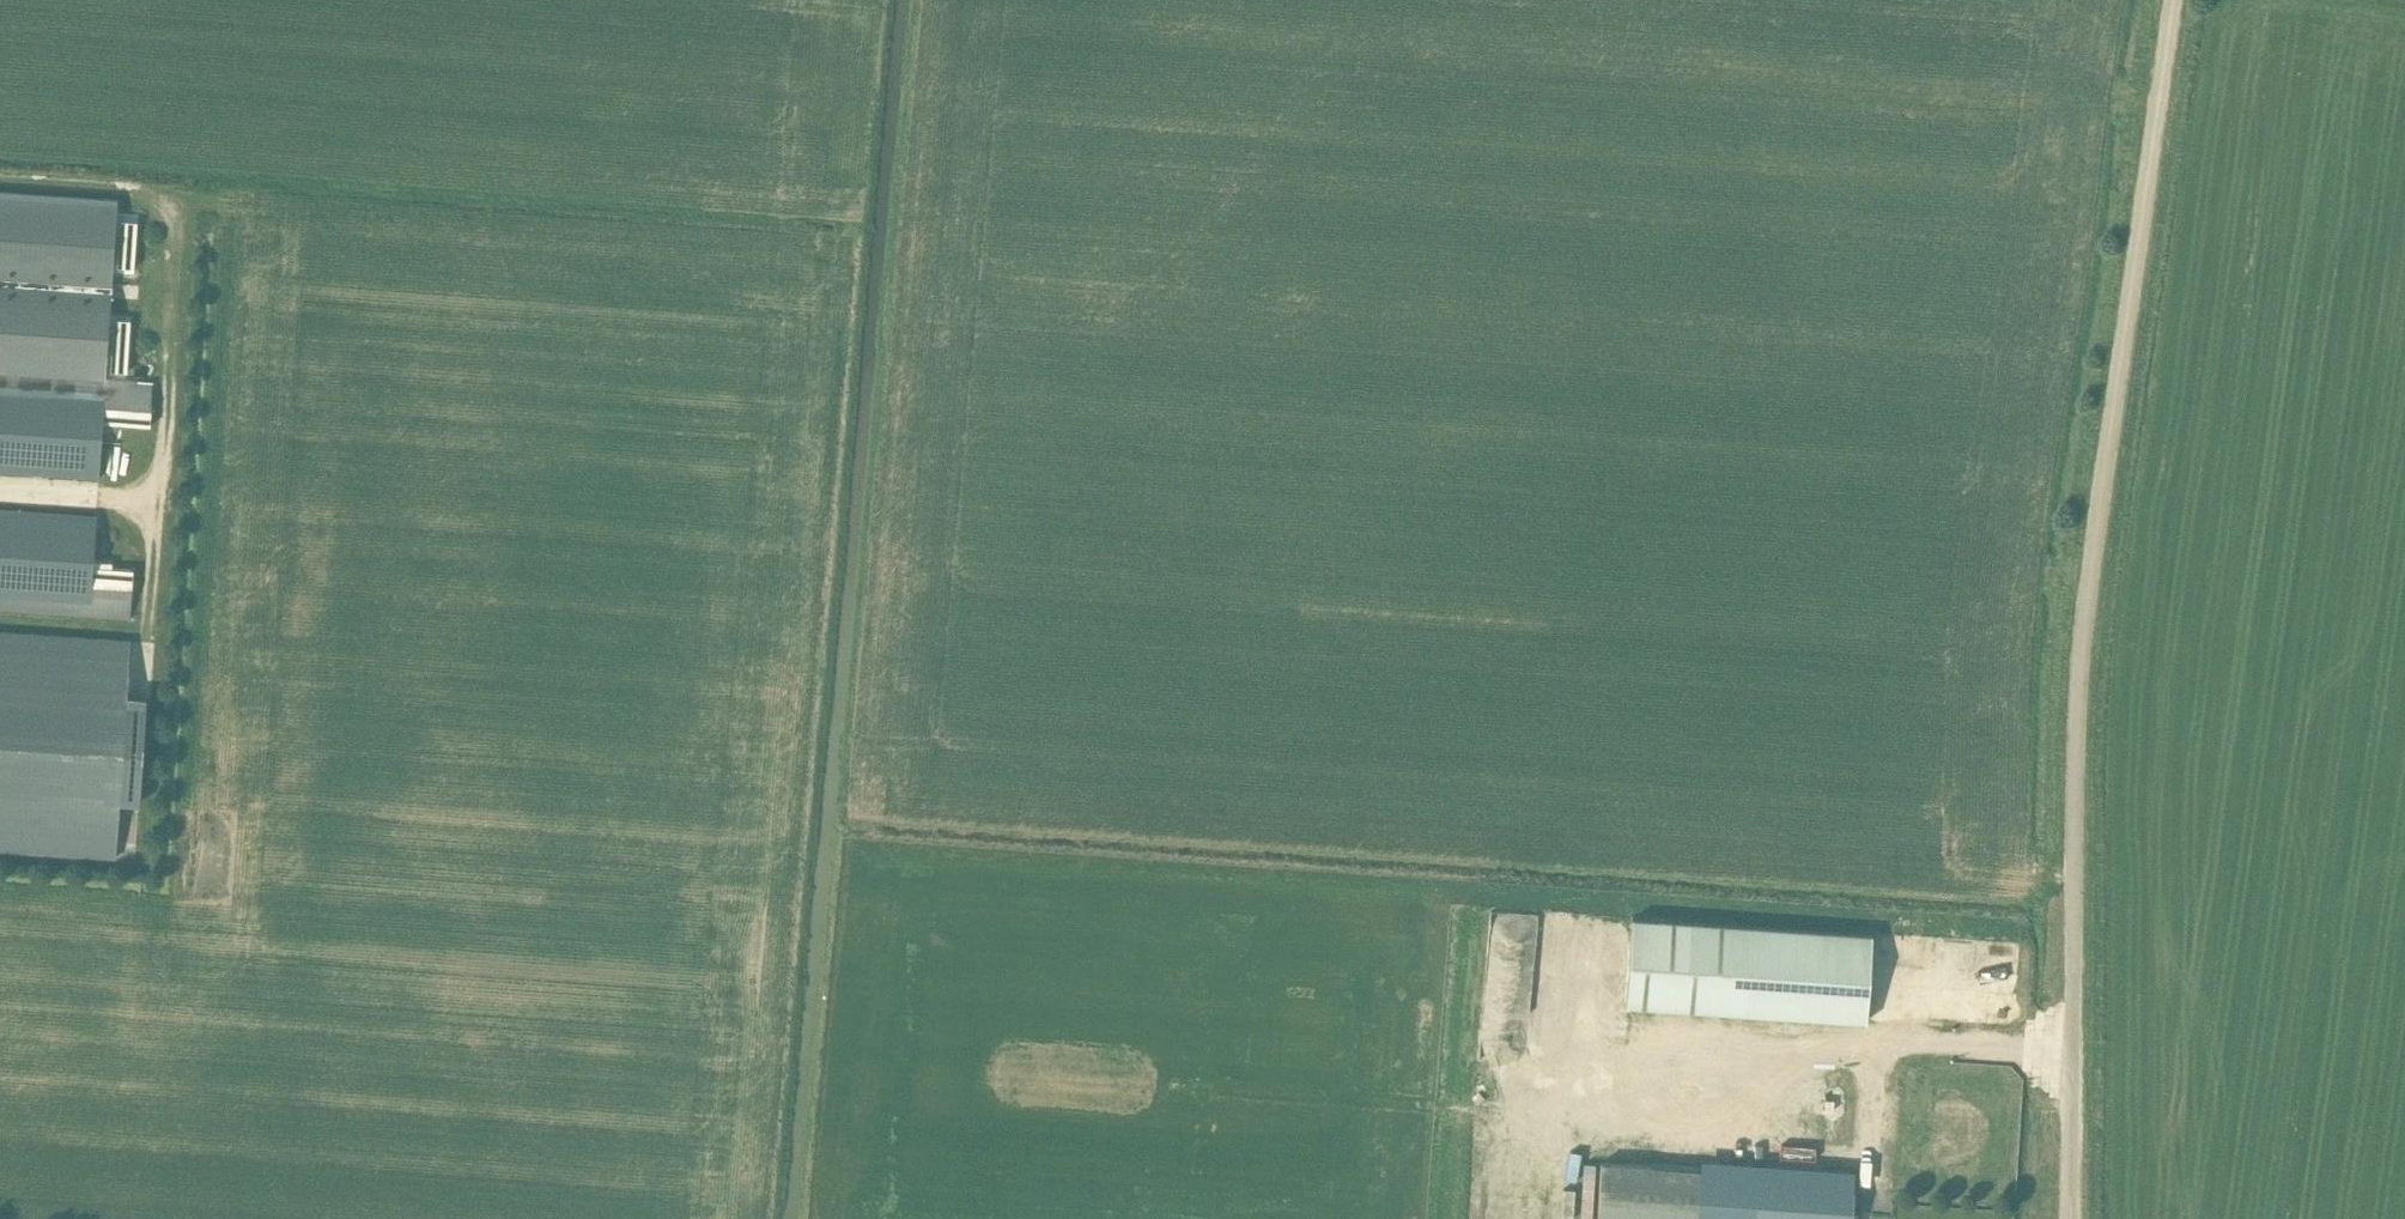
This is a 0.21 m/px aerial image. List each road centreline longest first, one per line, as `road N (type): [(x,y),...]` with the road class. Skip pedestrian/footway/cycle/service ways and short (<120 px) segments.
road 1 (unclassified): [(2067,1218),(2072,772),(2088,568),(2170,0)]

